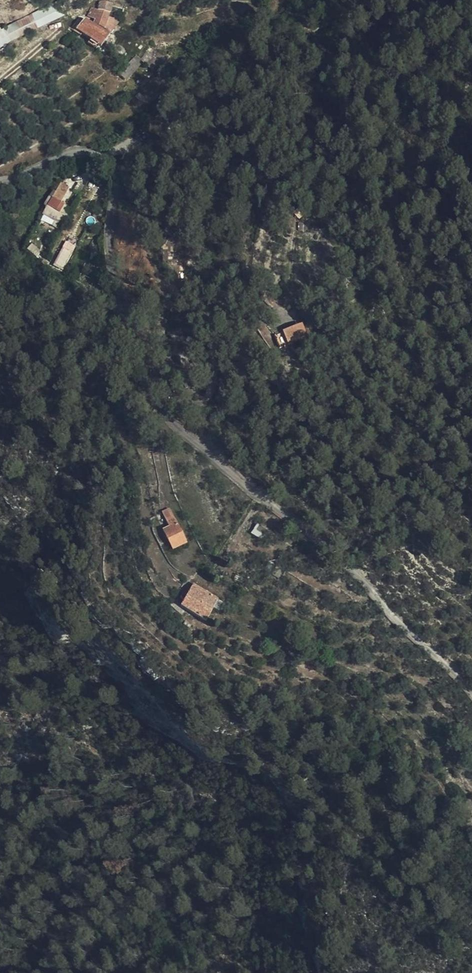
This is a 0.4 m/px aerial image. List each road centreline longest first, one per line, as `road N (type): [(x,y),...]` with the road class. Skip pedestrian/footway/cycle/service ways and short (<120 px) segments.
road 1 (unclassified): [(0,180),(85,150),(116,163),(112,248),(163,404),(193,443),(385,603),(471,697)]

